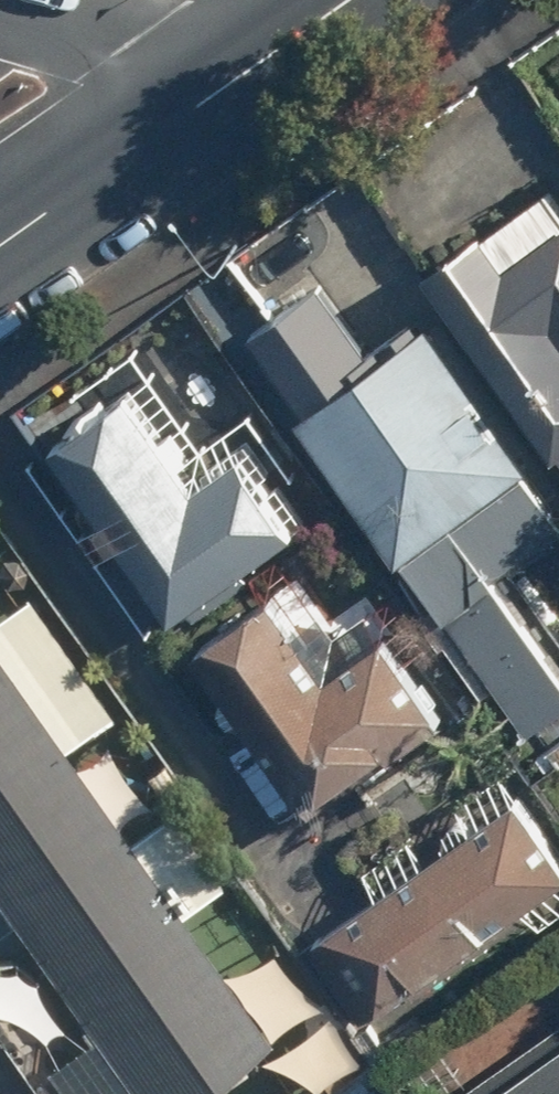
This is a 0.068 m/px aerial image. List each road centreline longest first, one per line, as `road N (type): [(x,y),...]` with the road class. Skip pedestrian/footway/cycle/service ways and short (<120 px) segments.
road 1 (primary): [(136,155),(353,0)]
road 2 (primary): [(0,250),(136,155)]
road 3 (residential): [(0,77),(136,155)]

